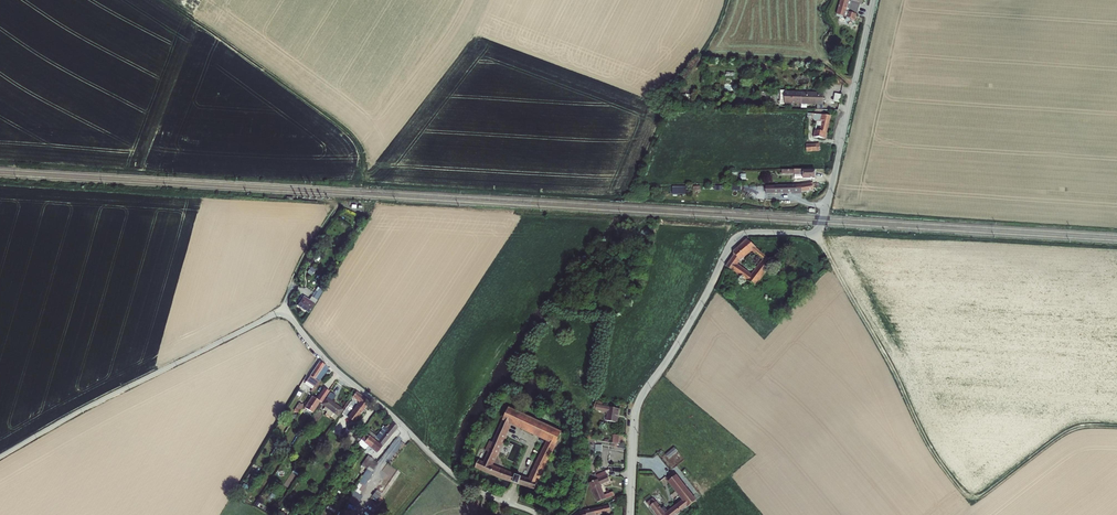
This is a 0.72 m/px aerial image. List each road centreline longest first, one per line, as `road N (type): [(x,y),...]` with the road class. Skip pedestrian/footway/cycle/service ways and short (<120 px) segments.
road 1 (residential): [(871,0),(818,232),(737,238),(636,405),(628,514)]
road 2 (track): [(818,232),(901,383),(929,451),(959,490),(985,495),(1074,428),(1116,426)]
road 3 (residential): [(287,309),(319,353),(462,485),(539,514)]
road 4 (residential): [(287,309),(0,457)]
road 5 (track): [(163,0),(337,123),(362,147),(362,171)]

